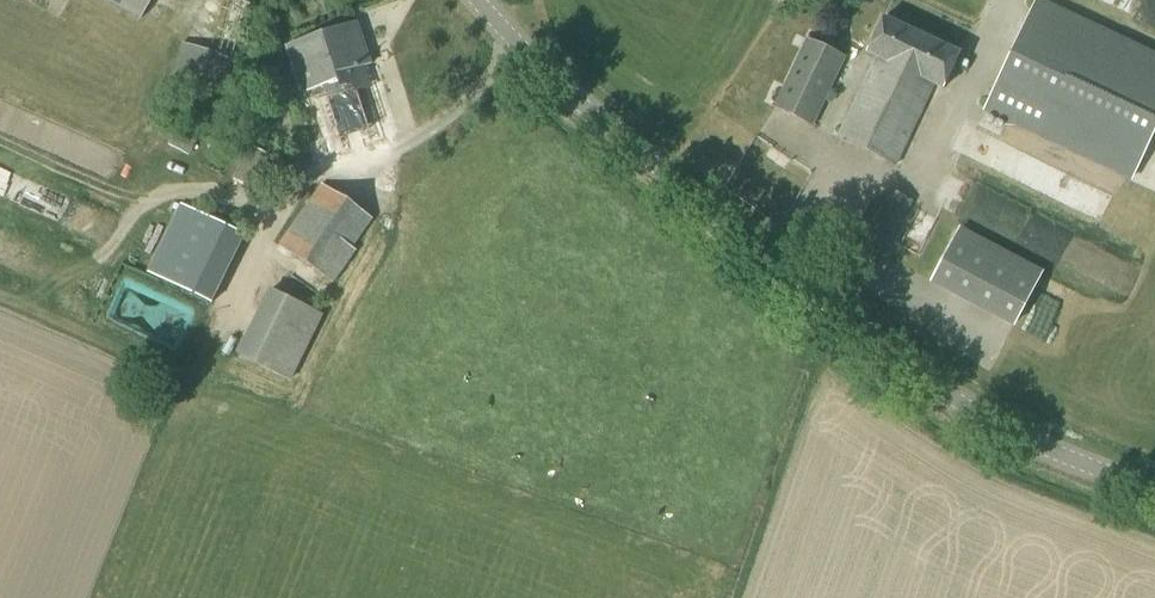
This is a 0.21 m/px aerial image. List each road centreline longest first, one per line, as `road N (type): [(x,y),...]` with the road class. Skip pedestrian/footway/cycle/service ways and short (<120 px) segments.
road 1 (tertiary): [(1154,493),(1016,438),(938,392),(530,63),(479,0)]

